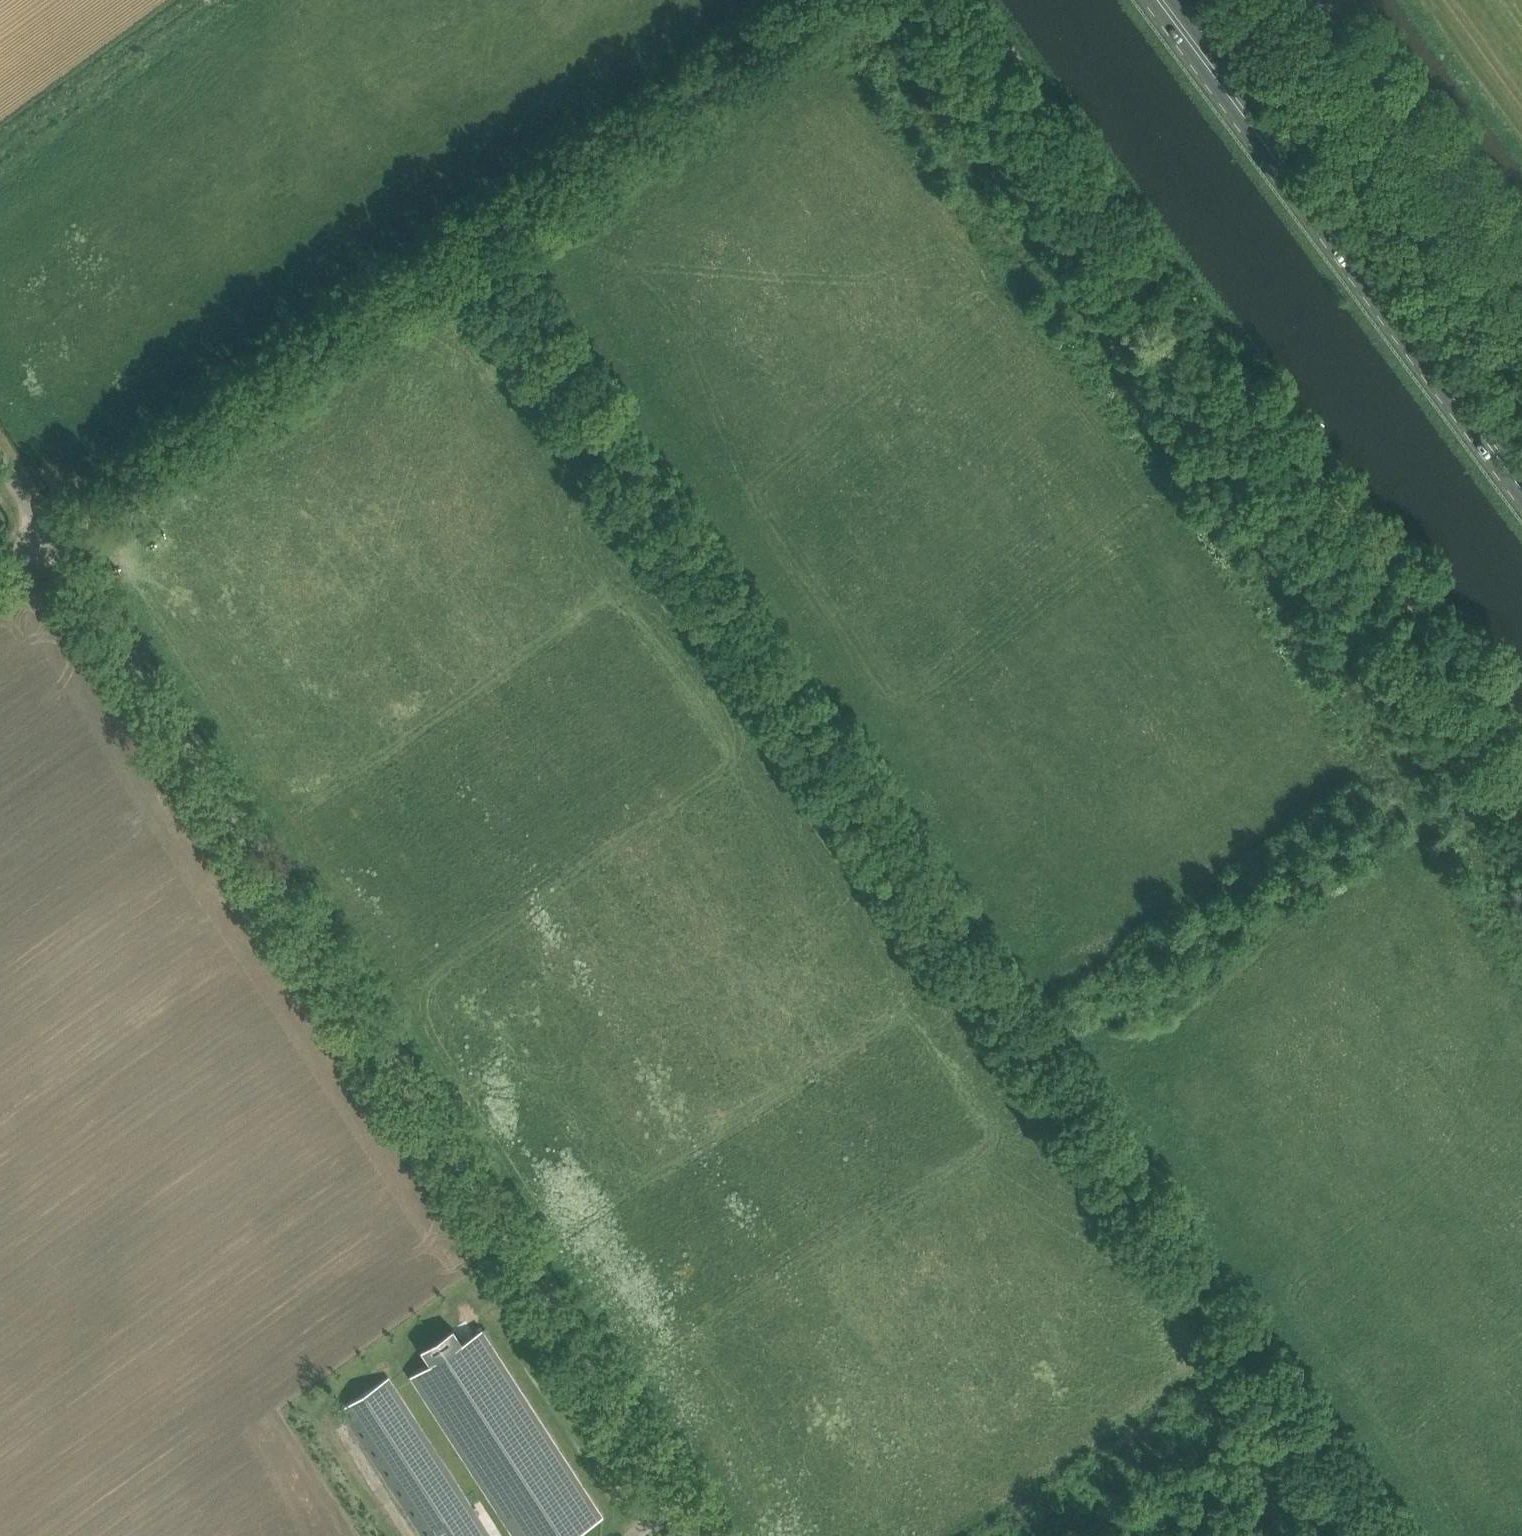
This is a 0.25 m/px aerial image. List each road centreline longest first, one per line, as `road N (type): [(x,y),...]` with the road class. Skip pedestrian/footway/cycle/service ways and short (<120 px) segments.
road 1 (unclassified): [(685,1535),(35,552)]
road 2 (track): [(937,0),(1521,797)]
road 3 (primary): [(1521,483),(1163,0)]
road 4 (unclassified): [(1521,307),(1291,0)]

